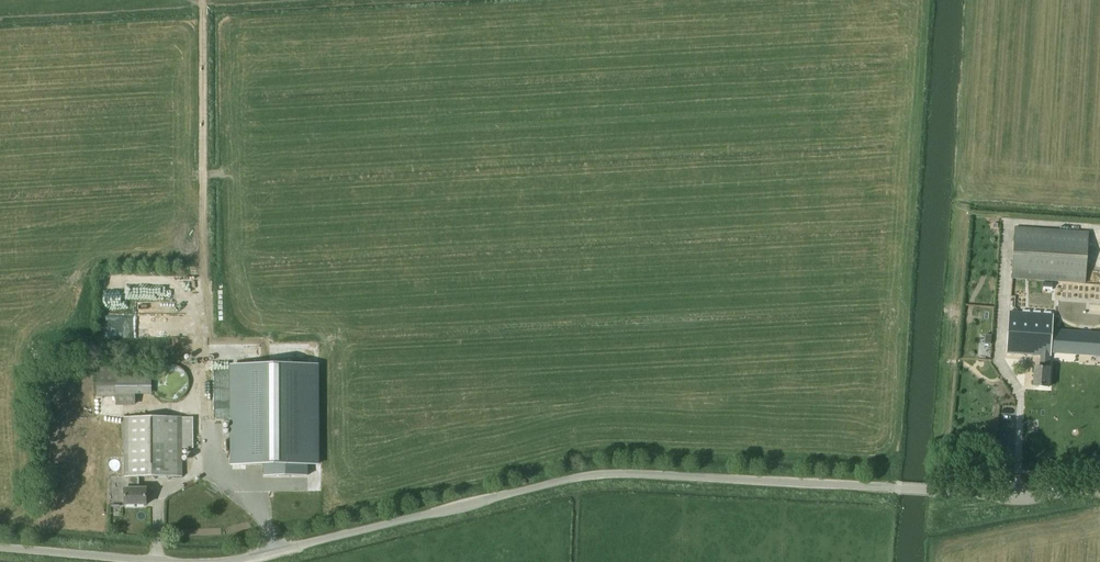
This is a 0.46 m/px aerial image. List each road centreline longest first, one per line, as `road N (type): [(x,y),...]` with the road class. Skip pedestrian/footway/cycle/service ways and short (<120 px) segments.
road 1 (unclassified): [(228,561),(608,472),(901,488)]
road 2 (unclassified): [(0,547),(208,561)]
road 3 (unclassified): [(932,490),(1033,497),(1099,488)]

